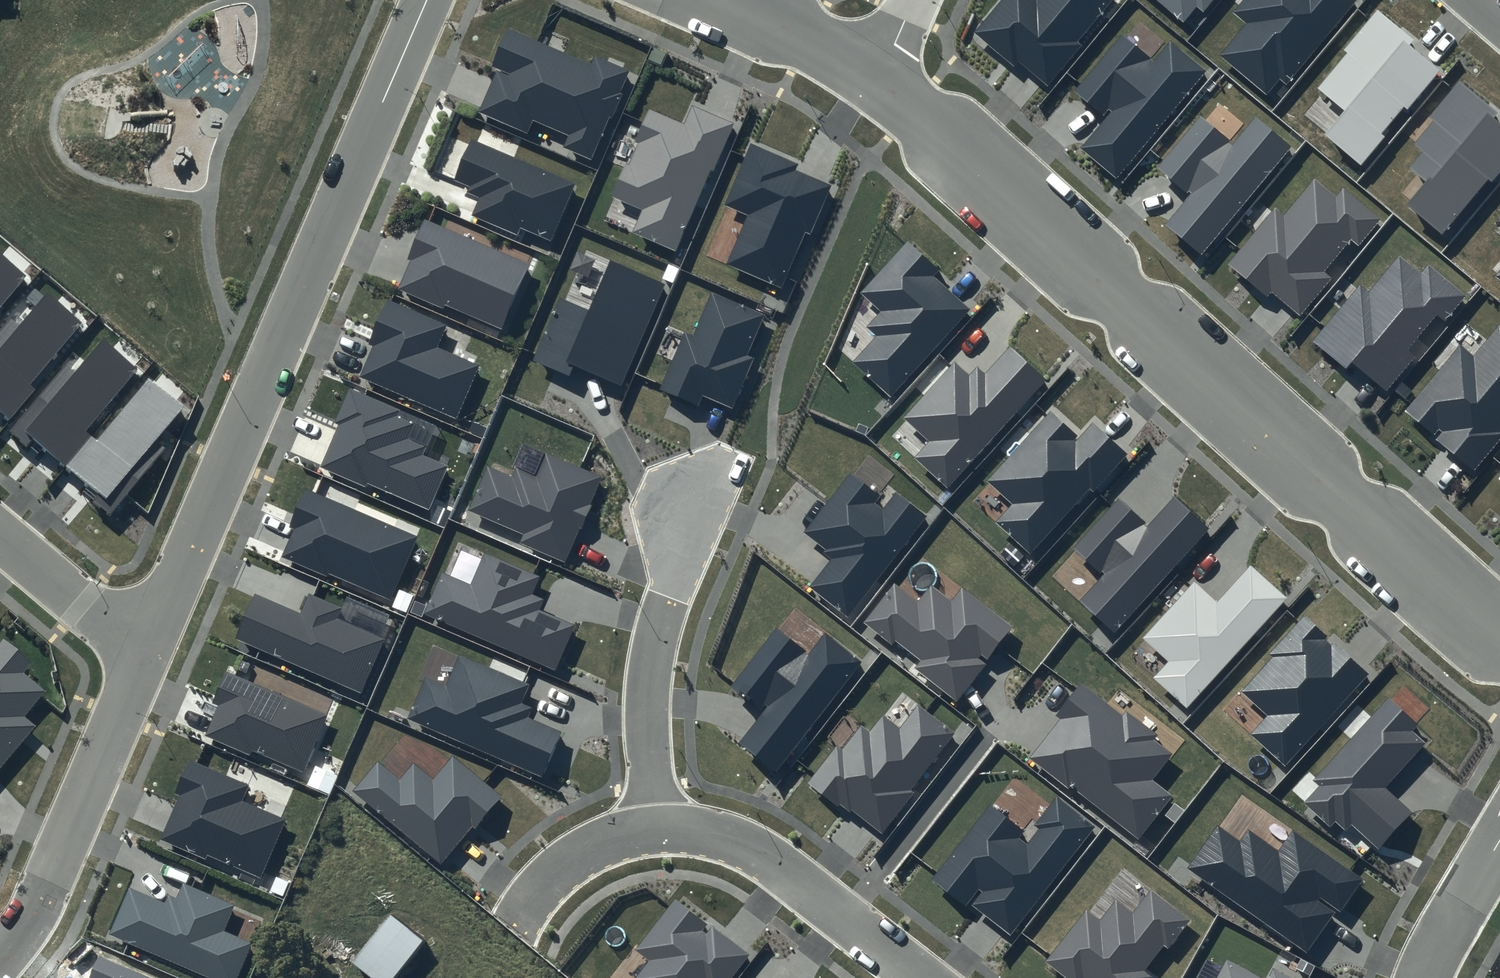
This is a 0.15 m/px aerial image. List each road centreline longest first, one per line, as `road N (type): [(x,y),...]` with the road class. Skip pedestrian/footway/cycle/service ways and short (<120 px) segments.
road 1 (residential): [(878,79),(1499,642)]
road 2 (residential): [(427,0),(151,641)]
road 3 (residential): [(151,641),(49,883),(0,959)]
road 4 (residential): [(694,497),(646,686),(656,829)]
road 5 (residential): [(656,829),(717,839),(772,861),(922,977)]
road 6 (residential): [(512,931),(566,861),(597,843),(656,829)]
road 7 (residential): [(151,641),(82,605),(0,537)]
road 8 (residential): [(726,0),(810,37),(878,79)]
road 9 (residential): [(1499,841),(1424,977)]

